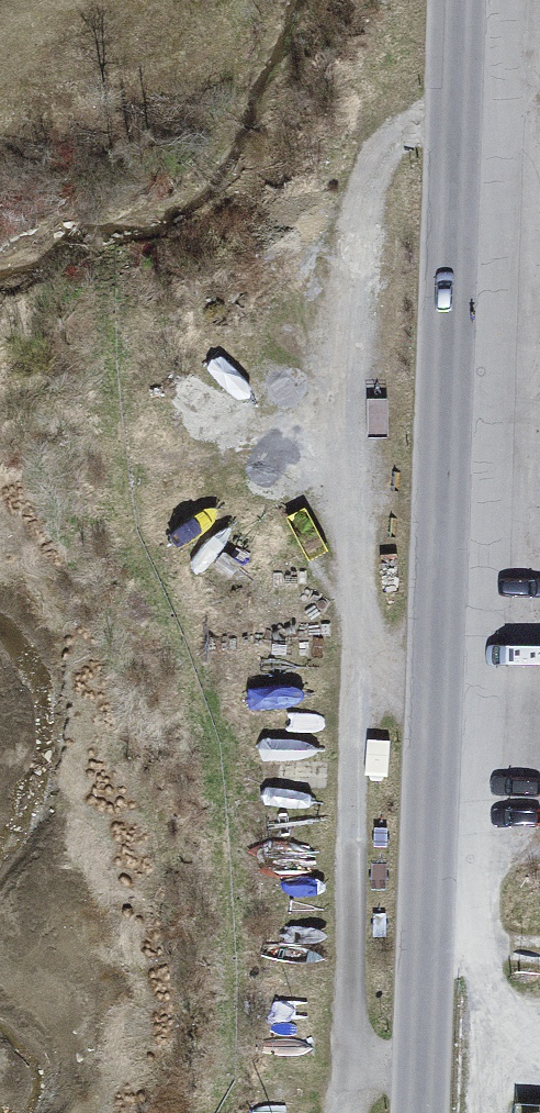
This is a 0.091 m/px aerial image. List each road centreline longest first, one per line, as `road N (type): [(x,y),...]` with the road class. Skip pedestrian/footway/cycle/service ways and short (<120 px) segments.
road 1 (track): [(453,0),(380,50),(362,629),(333,1112)]
road 2 (tertiary): [(464,0),(421,1112)]

